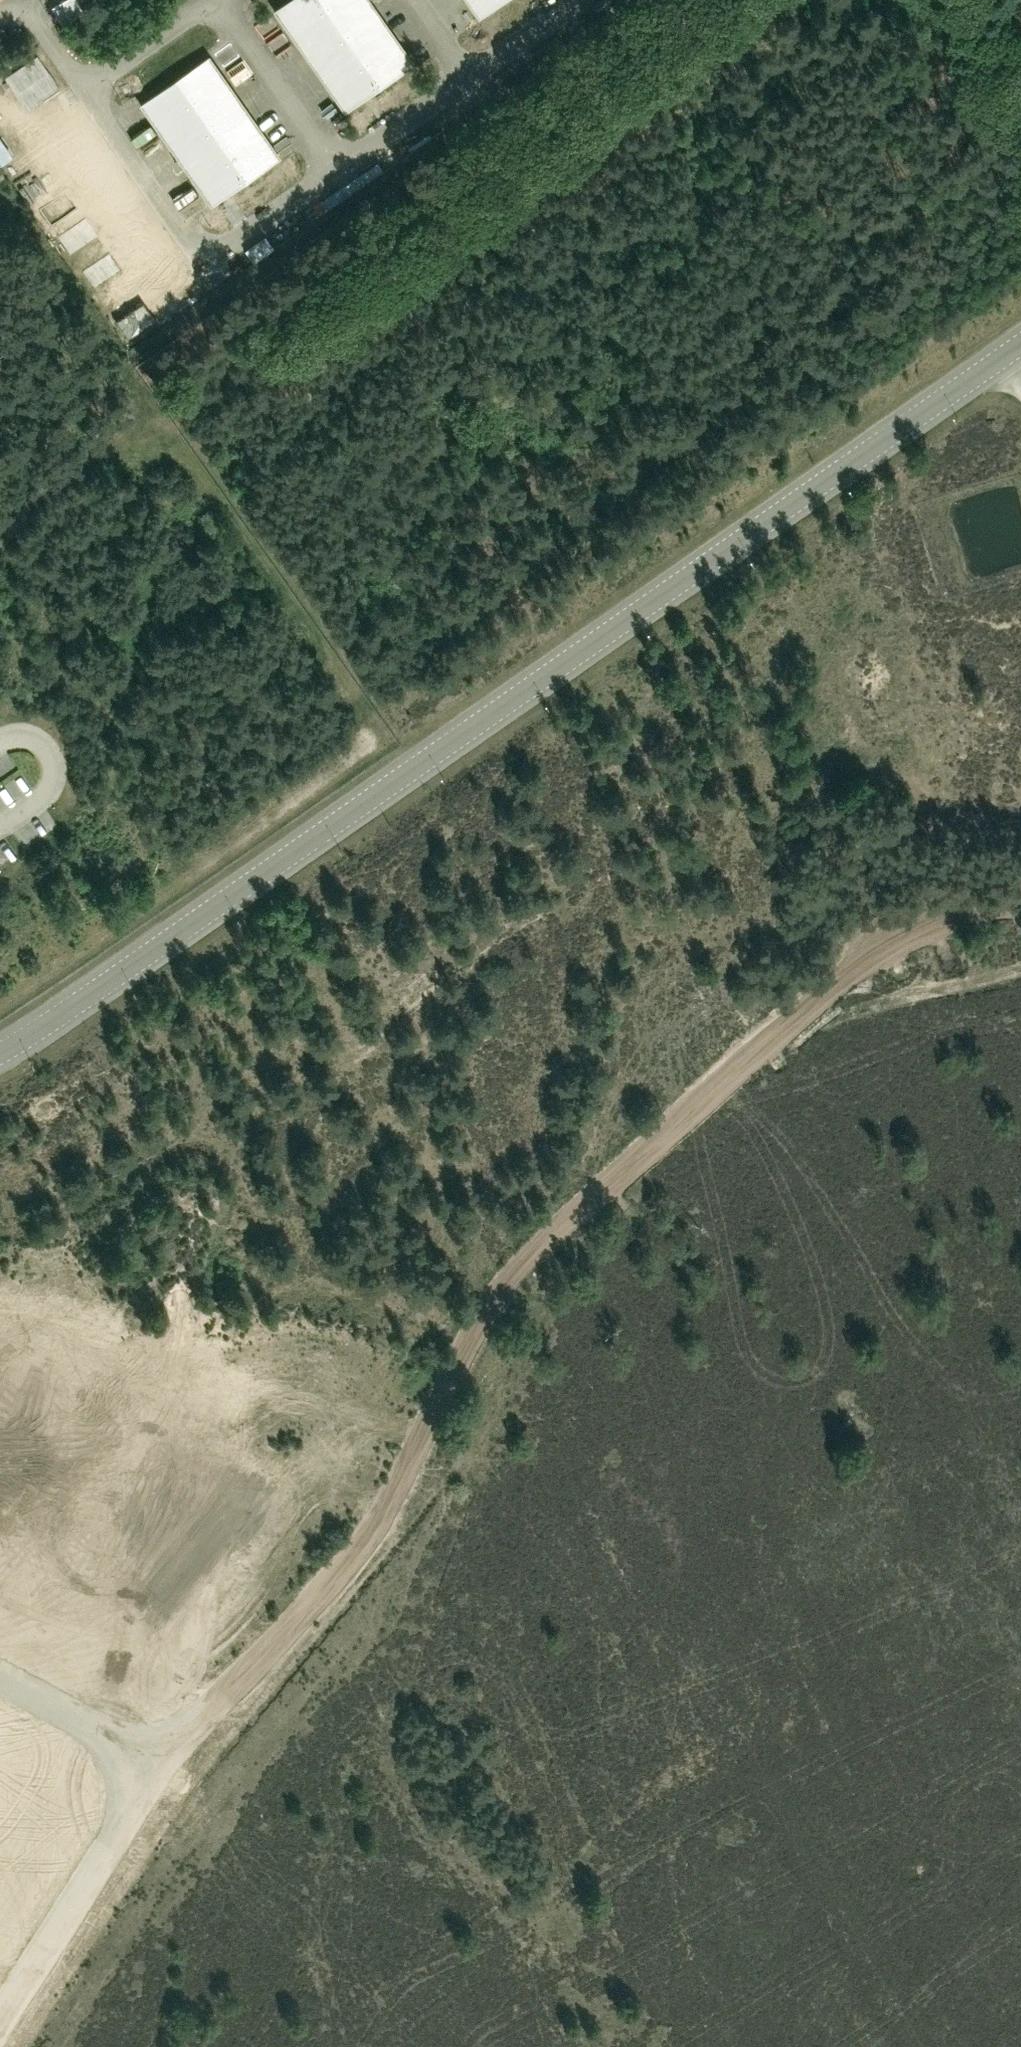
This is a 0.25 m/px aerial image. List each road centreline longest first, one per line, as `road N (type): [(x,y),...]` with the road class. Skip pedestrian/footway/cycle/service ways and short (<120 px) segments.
road 1 (track): [(0,1682),(150,1767),(298,1629),(381,1521),(482,1324),(555,1234),(854,966),(998,892),(1020,893)]
road 2 (unclassified): [(1020,341),(0,1054)]

